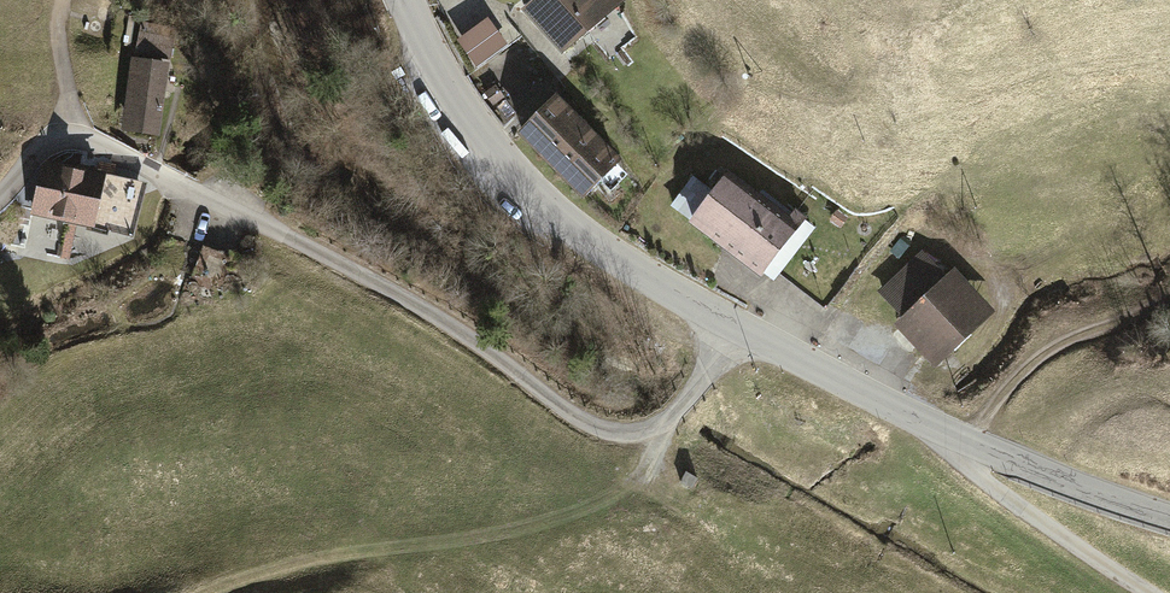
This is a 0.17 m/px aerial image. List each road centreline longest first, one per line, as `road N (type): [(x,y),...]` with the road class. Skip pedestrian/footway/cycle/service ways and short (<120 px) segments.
road 1 (unclassified): [(0,190),(42,146),(76,138),(431,313),(578,422),(618,435),(656,431),(685,403),(729,322)]
road 2 (track): [(656,431),(629,484),(572,518),(289,567),(219,592)]
road 3 (tertiary): [(404,0),(448,86),(520,178),(574,227),(729,322)]
road 4 (tertiary): [(729,322),(966,445)]
road 5 (track): [(1169,300),(1033,358),(966,445)]
road 6 (residential): [(966,445),(980,483),(1136,592)]
road 7 (tertiary): [(966,445),(1169,520)]
road 8 (track): [(76,138),(59,0)]

